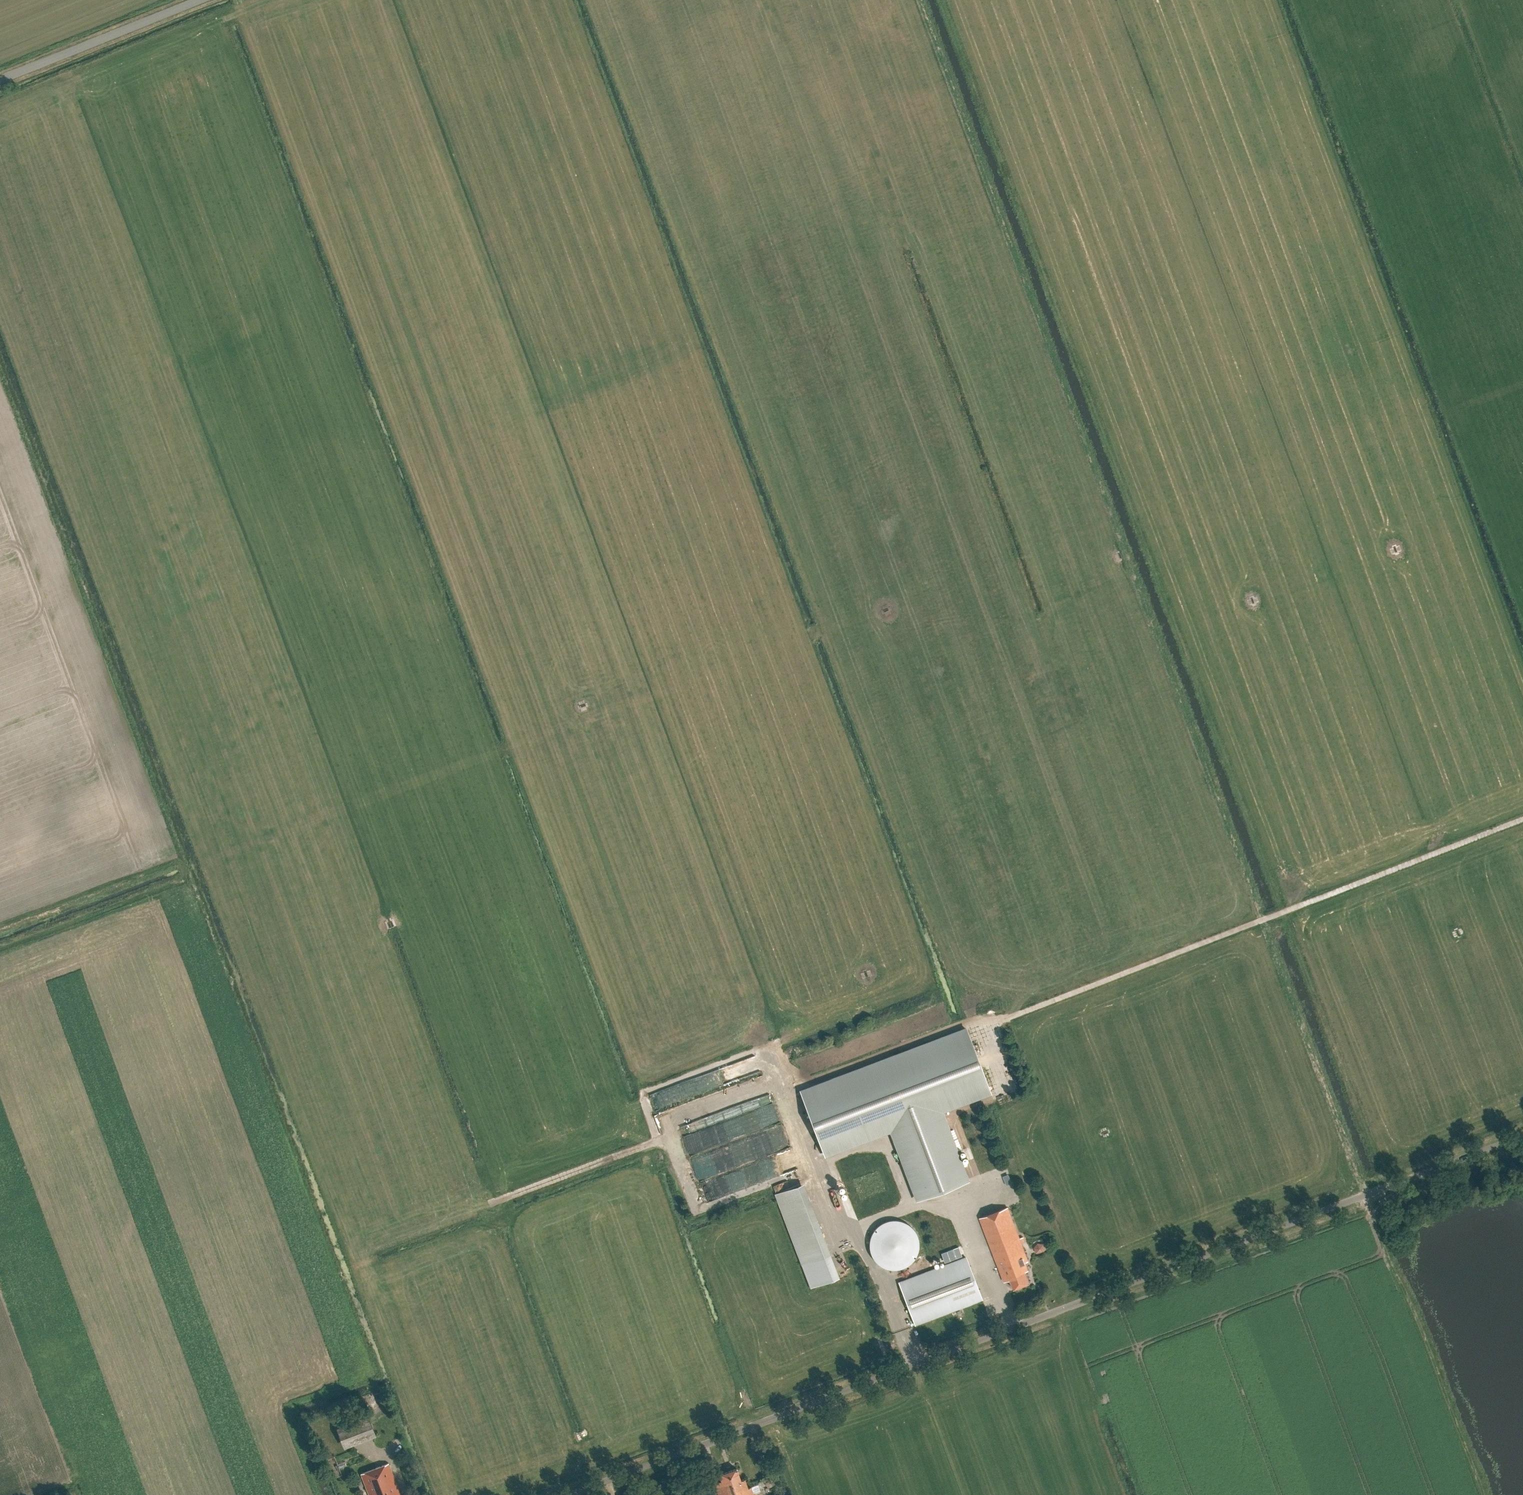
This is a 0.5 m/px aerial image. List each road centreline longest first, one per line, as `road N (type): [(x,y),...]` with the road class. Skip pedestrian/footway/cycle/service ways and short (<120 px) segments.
road 1 (unclassified): [(569,1494),(1522,1137)]
road 2 (unclassified): [(0,83),(202,0)]
road 3 (track): [(68,1494),(0,1311)]

